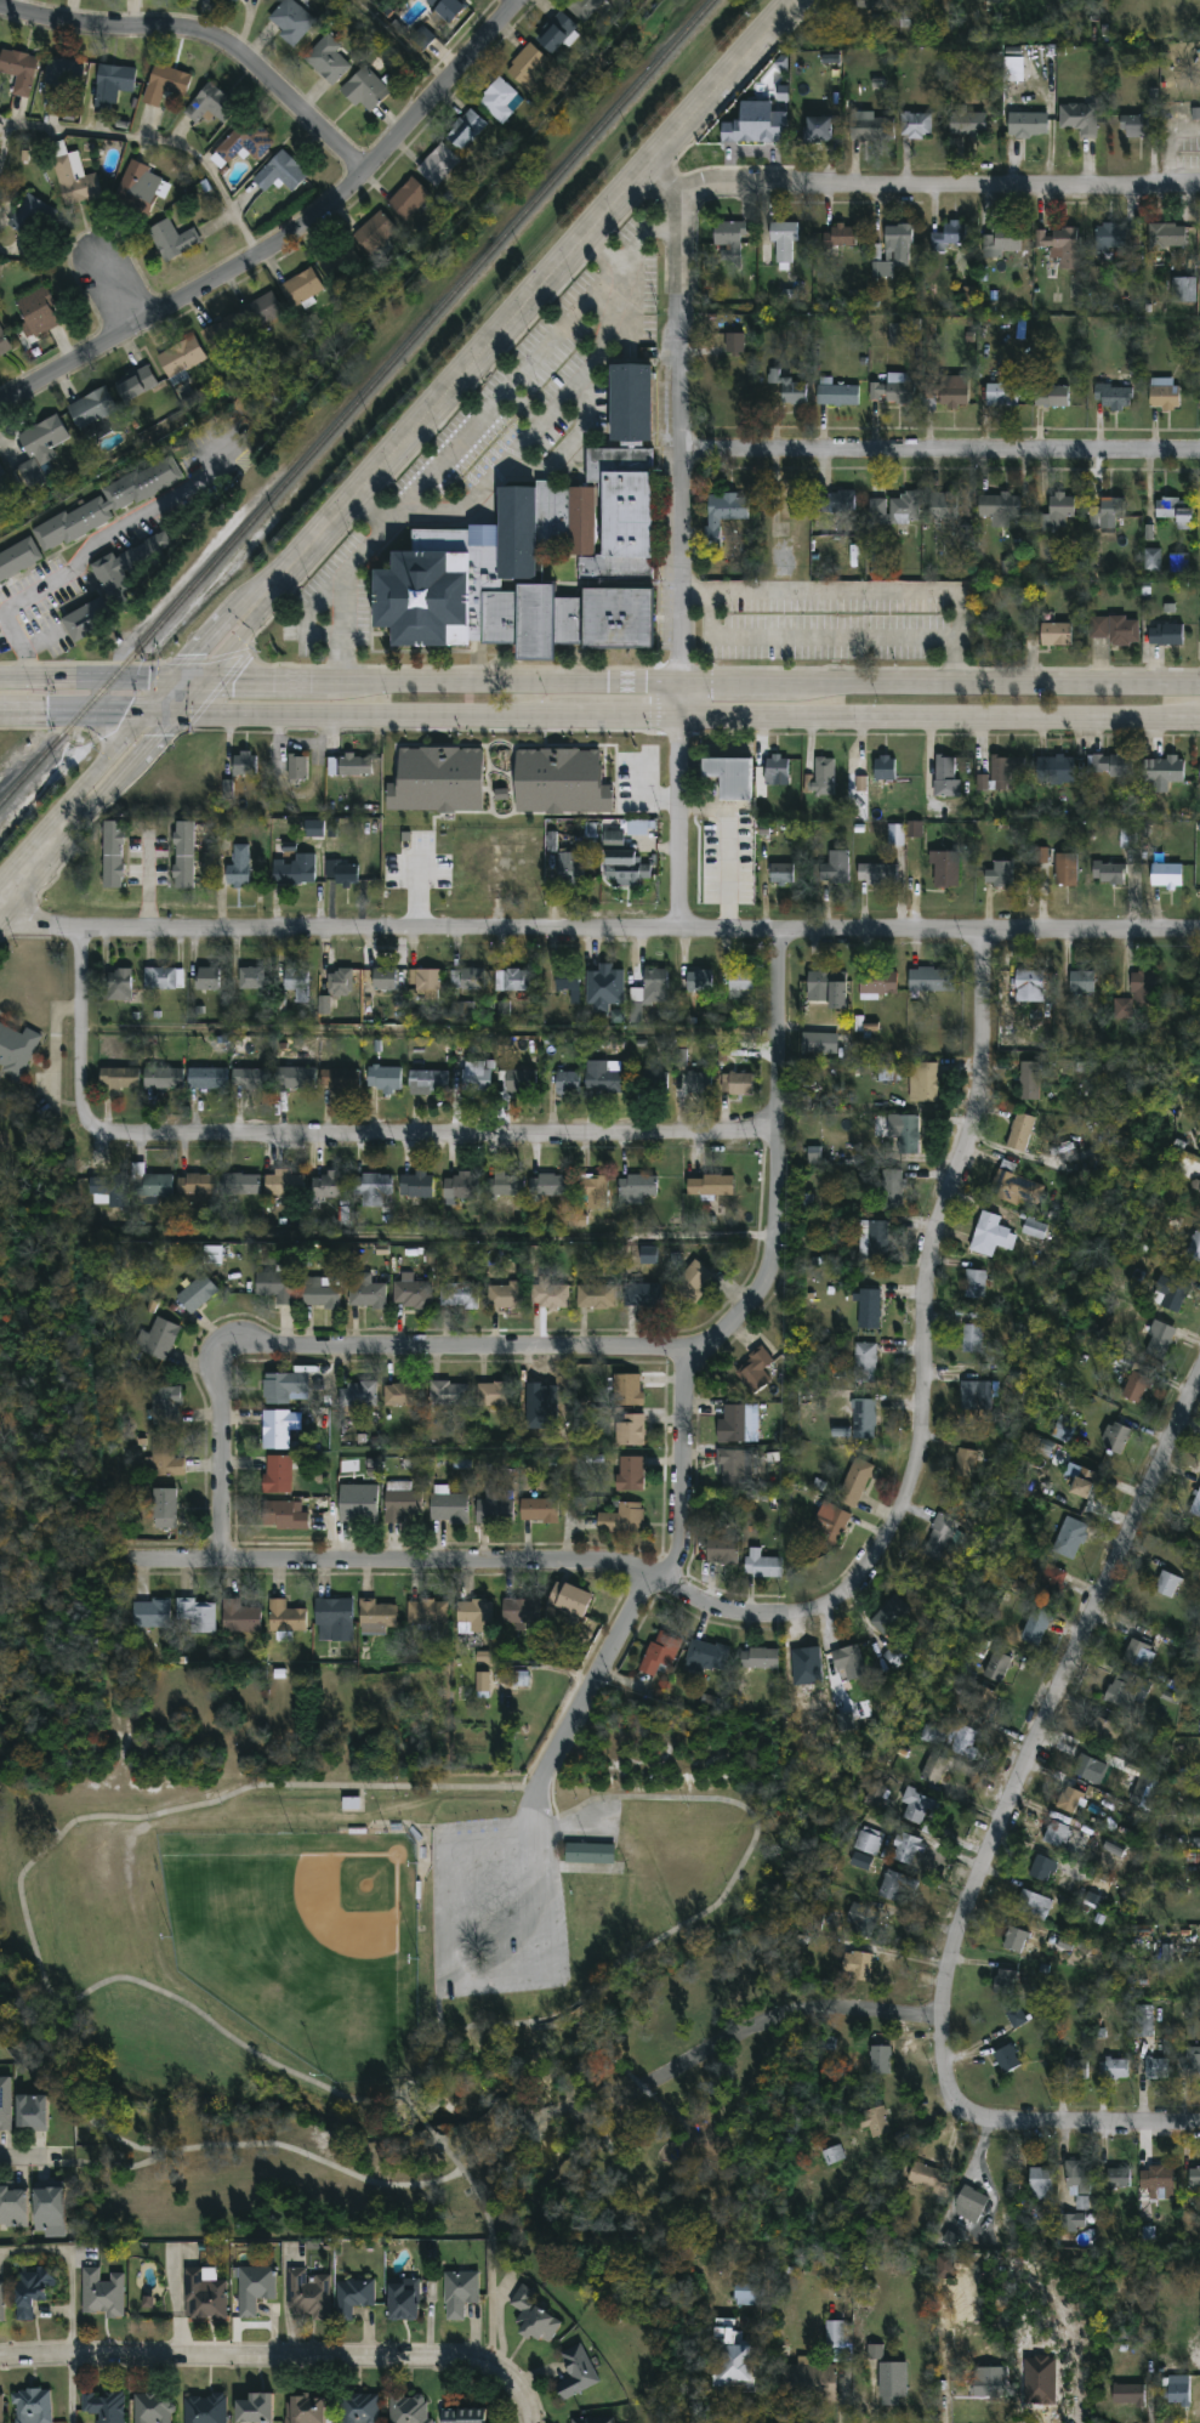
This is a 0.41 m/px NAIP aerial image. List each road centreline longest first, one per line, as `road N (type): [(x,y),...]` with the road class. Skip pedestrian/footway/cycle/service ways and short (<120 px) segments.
road 1 (residential): [(1199,936),(83,931),(0,914)]
road 2 (residential): [(779,931),(767,1279),(745,1312),(710,1339),(687,1378),(682,1559),(643,1601),(535,1799)]
road 3 (residential): [(876,1554),(831,1607),(775,1629),(732,1624),(642,1572),(603,1564),(124,1561)]
road 4 (residential): [(1199,1384),(952,1957),(943,2011),(952,2107)]
road 5 (residential): [(654,169),(681,199),(686,335),(677,929)]
road 6 (tertiary): [(798,0),(295,566)]
road 7 (residential): [(83,1099),(86,1125),(107,1139),(778,1137)]
road 8 (residential): [(523,0),(334,208),(228,278),(0,405)]
road 9 (residential): [(986,935),(982,1096),(928,1260),(919,1459),(876,1554)]
road 10 (residential): [(529,2422),(505,2378),(466,2362),(0,2362)]
road 11 (residential): [(681,199),(716,180),(755,178),(1199,183)]
road 12 (secondary): [(681,716),(1199,719)]
road 13 (residential): [(1199,460),(686,456)]
road 14 (residential): [(710,1339),(673,1350),(260,1345),(233,1352)]
road 15 (secondary): [(295,566),(266,581),(0,883)]
road 16 (residential): [(364,176),(245,62),(216,46),(183,36),(101,38),(0,11)]
road 17 (secondary): [(1199,688),(796,686)]
road 18 (secondary): [(176,714),(551,715)]
road 19 (secondary): [(681,685),(340,685)]
road 20 (residential): [(1199,2127),(1003,2132),(971,2124),(952,2107)]
road 21 (residential): [(233,1352),(224,1372),(226,1561)]
road 22 (secondary): [(0,919),(135,761)]
road 23 (secondary): [(176,680),(0,680)]
road 24 (residential): [(83,931),(83,1099)]
road 25 (secondary): [(201,681),(281,594),(295,566)]
road 26 (secondary): [(0,714),(149,714)]
road 27 (secondary): [(340,685),(201,681)]
road 28 (secondary): [(551,715),(681,716)]

